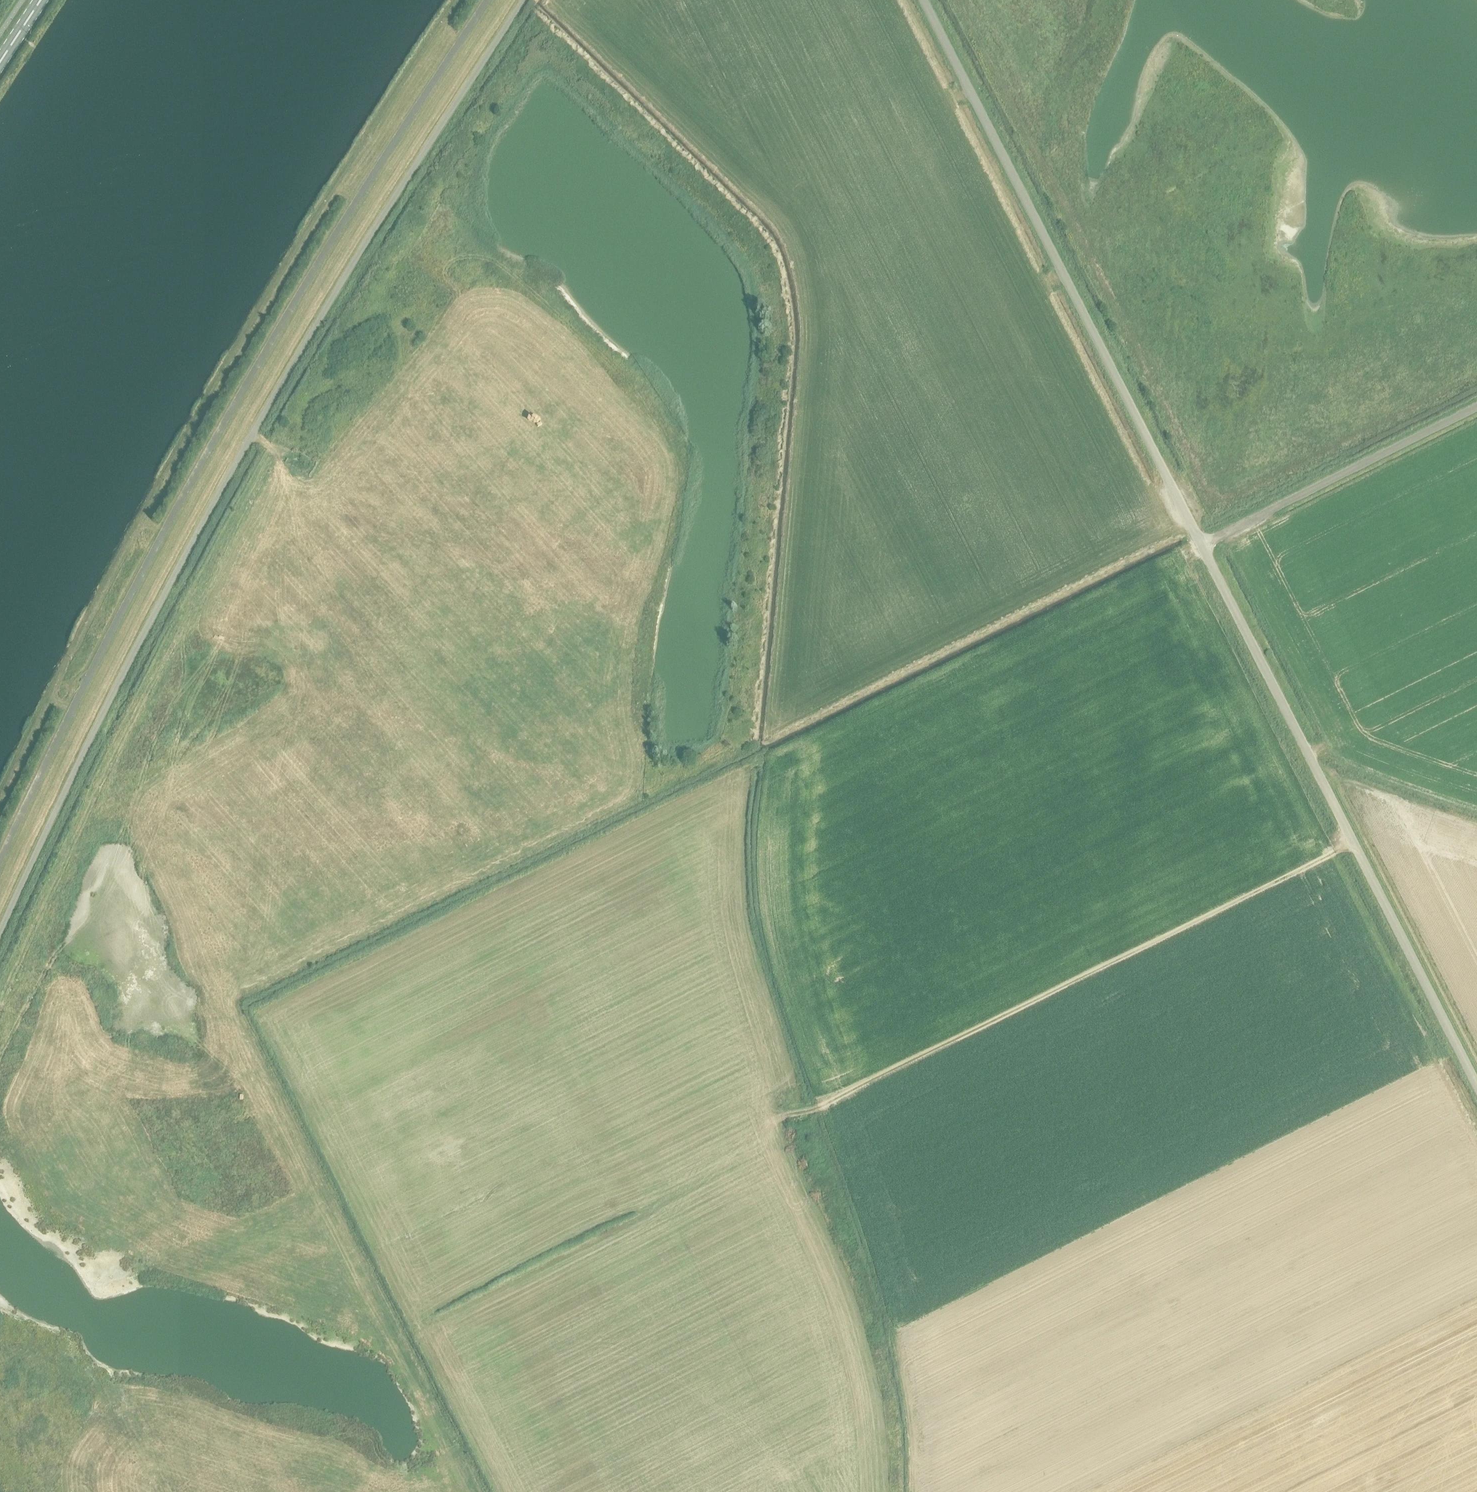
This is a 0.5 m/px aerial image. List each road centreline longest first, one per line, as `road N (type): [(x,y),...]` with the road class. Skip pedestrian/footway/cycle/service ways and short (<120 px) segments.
road 1 (unclassified): [(0,930),(144,632),(250,438),(527,0)]
road 2 (unclassified): [(1202,544),(924,0)]
road 3 (unclassified): [(1476,1084),(1202,544)]
road 4 (unclassified): [(1202,544),(1476,407)]

